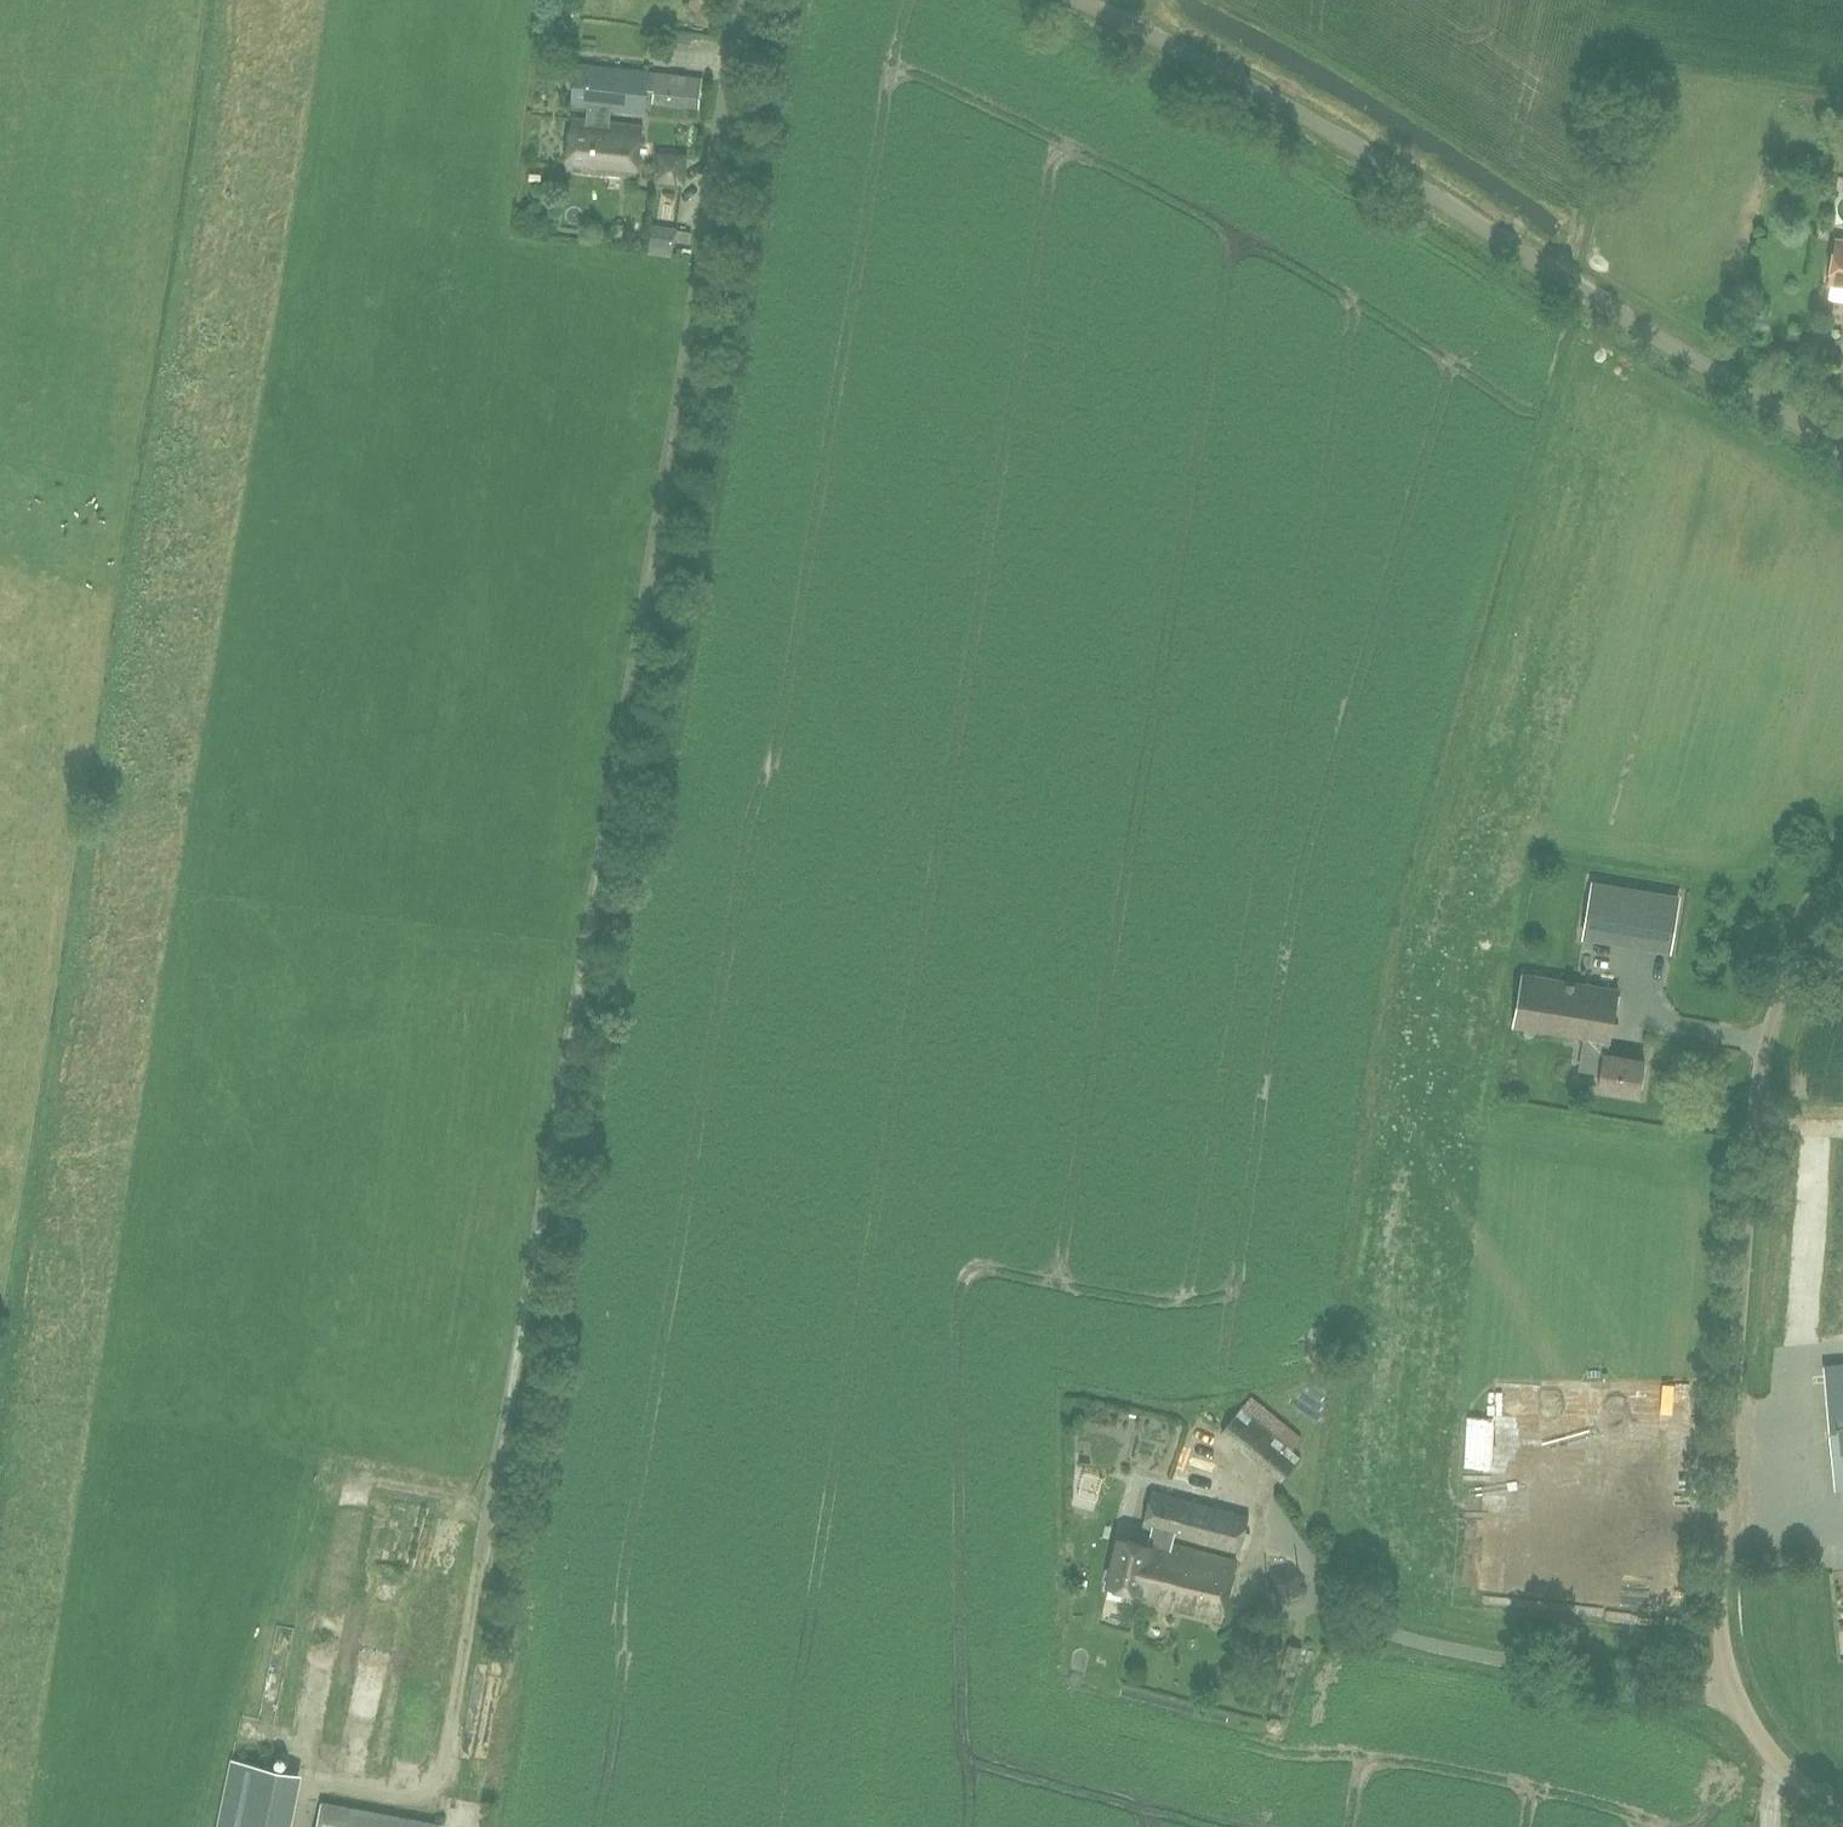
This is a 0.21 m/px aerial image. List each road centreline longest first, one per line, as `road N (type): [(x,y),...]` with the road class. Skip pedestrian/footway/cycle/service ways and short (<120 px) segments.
road 1 (unclassified): [(1842,1815),(1773,1755),(1738,1698),(1718,1583),(1759,1082),(1784,990),(1842,889)]
road 2 (unclassified): [(1842,440),(1345,137),(1081,0)]

